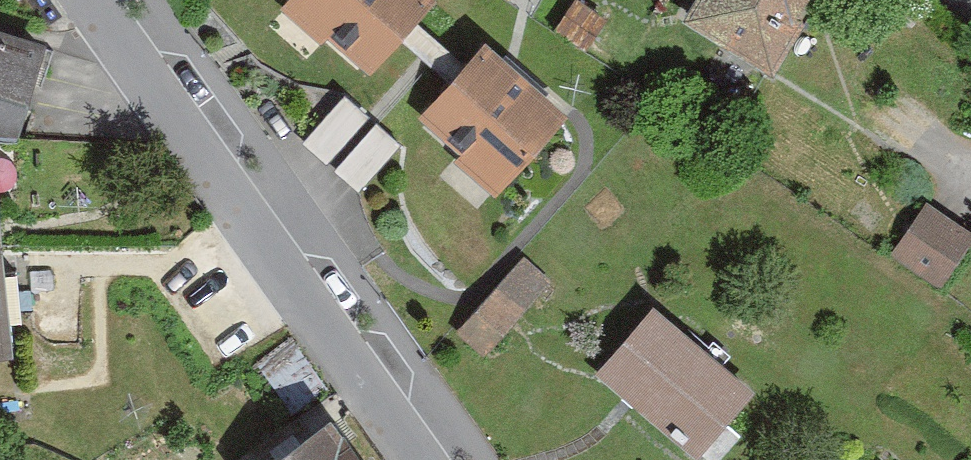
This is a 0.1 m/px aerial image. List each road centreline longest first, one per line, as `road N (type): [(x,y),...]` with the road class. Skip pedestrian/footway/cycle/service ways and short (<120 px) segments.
road 1 (unclassified): [(83,0),(415,459)]

